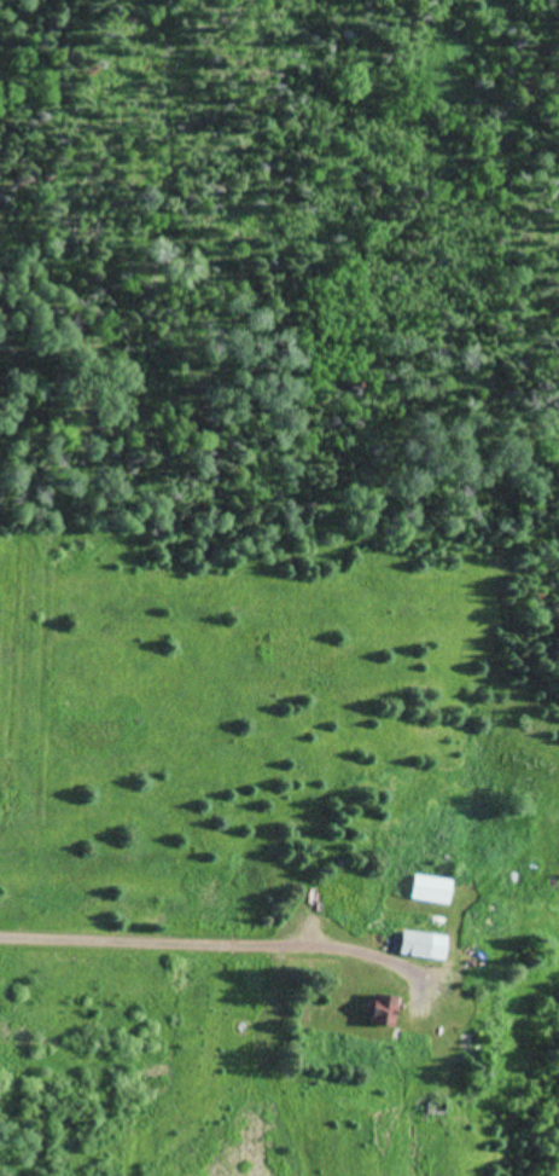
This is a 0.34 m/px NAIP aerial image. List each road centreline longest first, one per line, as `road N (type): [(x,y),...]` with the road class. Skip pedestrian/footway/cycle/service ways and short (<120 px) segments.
road 1 (residential): [(0,940),(368,950)]

